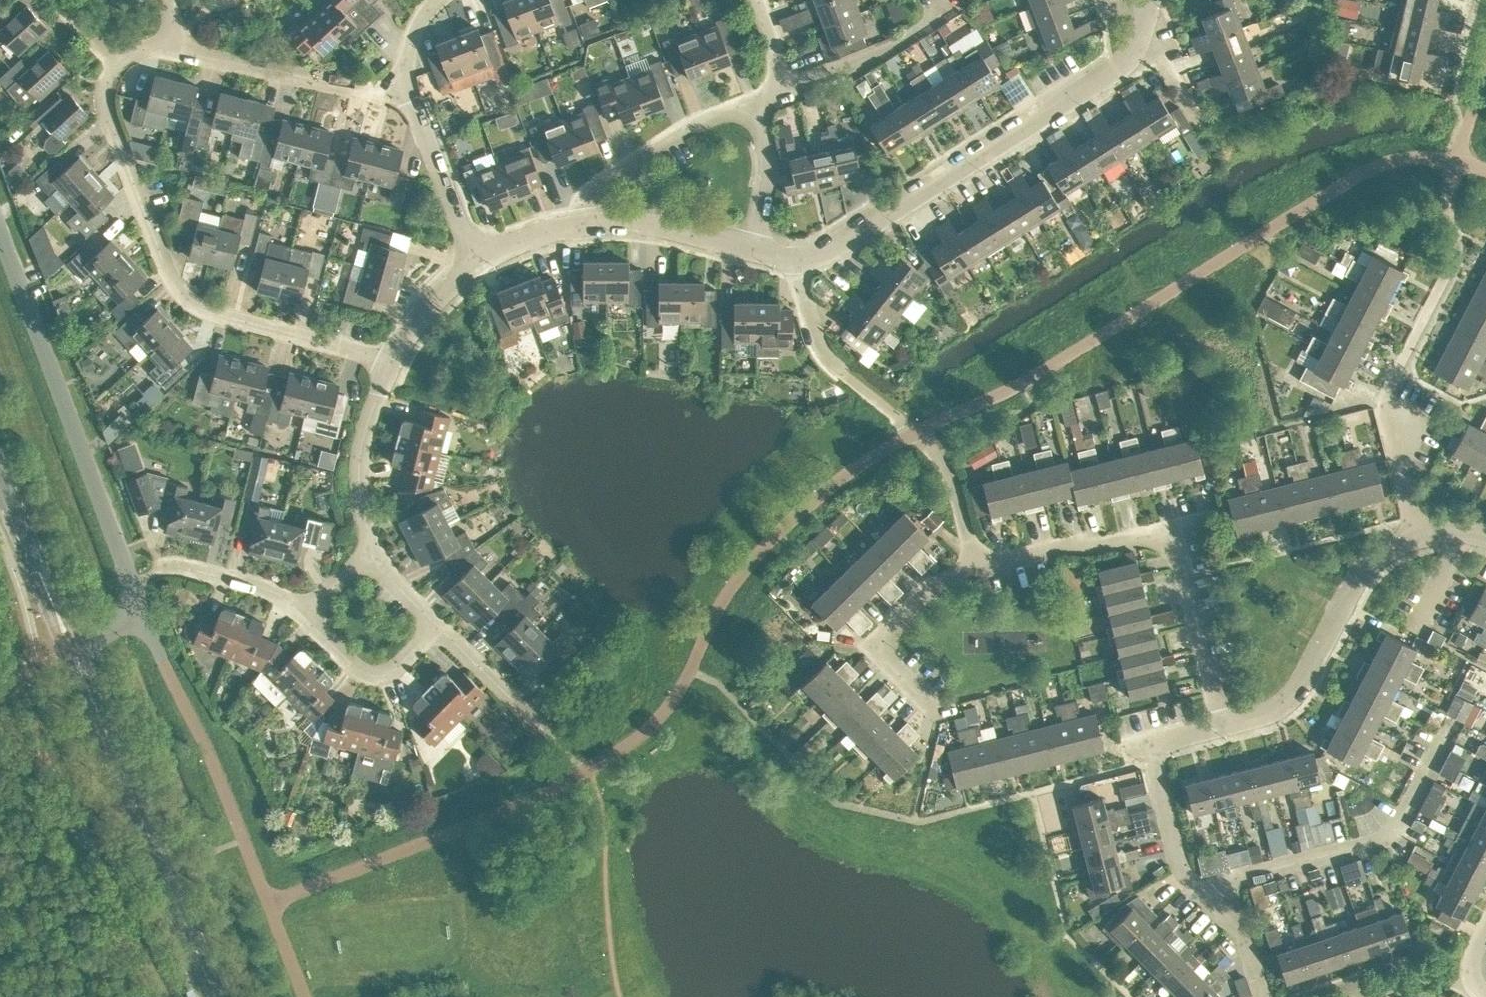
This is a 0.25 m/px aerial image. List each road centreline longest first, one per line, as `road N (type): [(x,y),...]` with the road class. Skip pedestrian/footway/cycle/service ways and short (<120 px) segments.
road 1 (residential): [(115,64),(107,78),(107,110),(164,265),(190,301),(391,359)]
road 2 (residential): [(1149,0),(1138,37),(1113,70),(837,243),(794,257)]
road 3 (residential): [(0,227),(133,582),(129,612)]
road 4 (tertiary): [(216,996),(71,647)]
road 5 (residential): [(976,568),(950,476),(936,452),(826,356),(794,257)]
road 6 (residential): [(1205,897),(1218,884),(1393,831),(1452,723)]
road 7 (residential): [(1416,536),(1358,574),(1283,702),(1221,724)]
road 8 (residential): [(407,83),(368,89),(171,49)]
road 9 (residential): [(976,568),(927,589),(872,644),(928,704),(955,708)]
road 10 (residential): [(584,223),(581,202),(595,184),(711,113),(763,109)]
road 11 (residential): [(1221,724),(1166,530)]
road 12 (residential): [(391,359),(358,467),(375,553)]
road 13 (residential): [(774,81),(873,55),(942,12),(939,0)]
road 14 (residential): [(407,83),(474,265)]
road 15 (residential): [(1166,530),(976,568)]
road 16 (tertiary): [(71,647),(0,478)]
road 17 (residential): [(304,612),(355,665),(377,675),(436,626)]
road 18 (residential): [(1416,536),(1384,404),(1398,373)]
road 19 (residential): [(750,248),(645,223),(584,223)]
road 20 (residential): [(1150,742),(1177,856),(1205,897)]
road 21 (residential): [(169,567),(272,590),(304,612)]
road 22 (residential): [(750,248),(766,180),(763,109)]
road 23 (residential): [(436,626),(537,723)]
road 24 (residential): [(474,265),(430,302),(391,359)]

